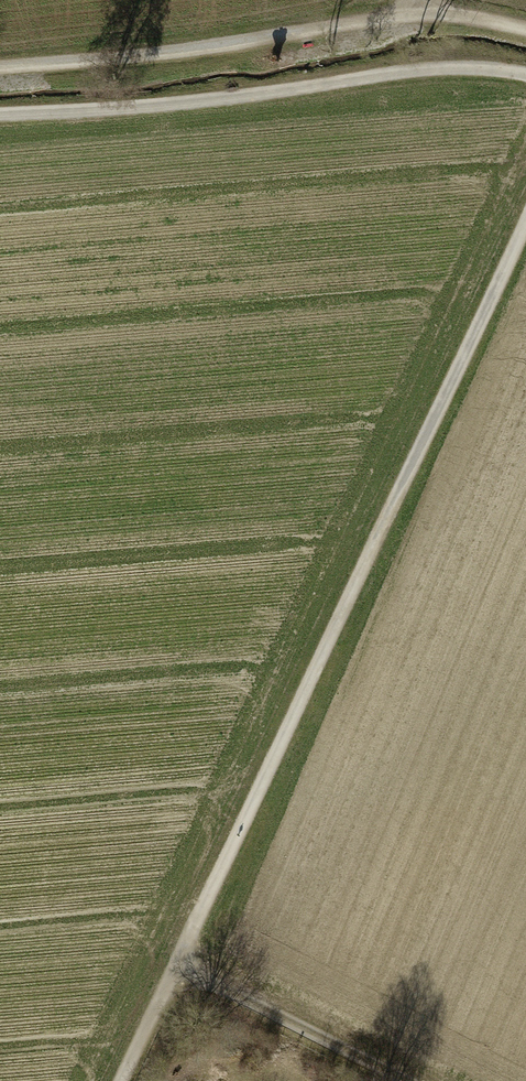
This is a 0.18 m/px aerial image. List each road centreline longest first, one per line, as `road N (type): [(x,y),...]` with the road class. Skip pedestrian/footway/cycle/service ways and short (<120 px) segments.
road 1 (track): [(123,1080),(525,228)]
road 2 (track): [(0,116),(178,105),(432,70),(525,75)]
road 3 (track): [(420,15),(171,54),(0,68)]
road 4 (track): [(180,961),(411,1080)]

